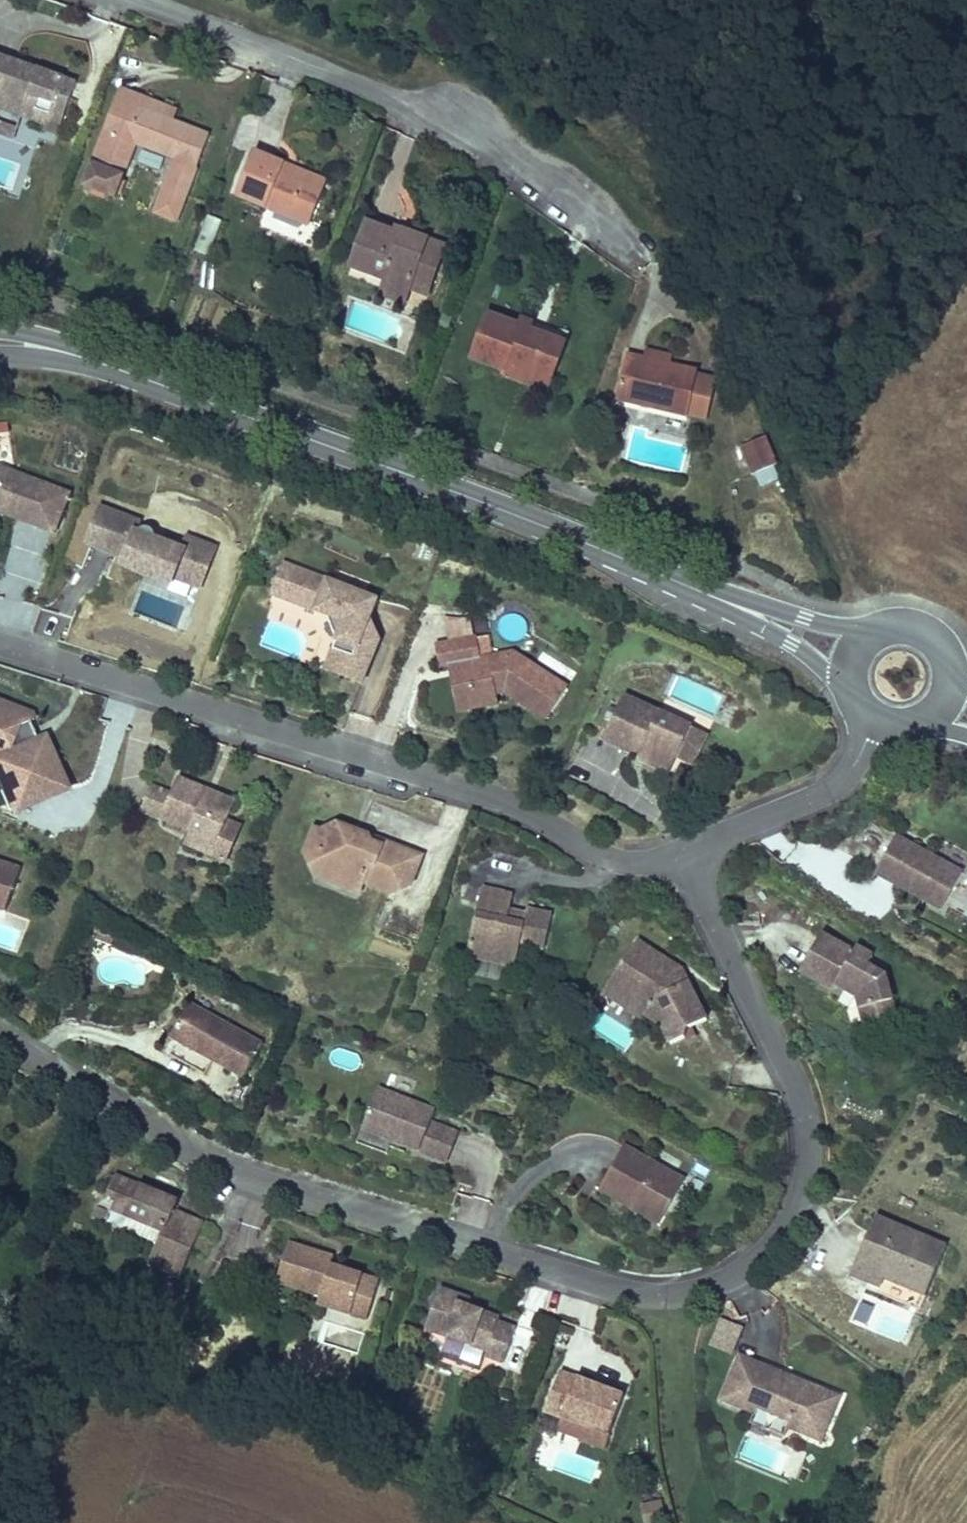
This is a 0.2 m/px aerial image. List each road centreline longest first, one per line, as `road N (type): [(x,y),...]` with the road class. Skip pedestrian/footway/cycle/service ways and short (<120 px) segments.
road 1 (residential): [(0,1042),(246,1179),(604,1287),(673,1295),(740,1269),(768,1249),(789,1217),(806,1159),(795,1087)]
road 2 (track): [(878,631),(828,530),(742,305),(464,0)]
road 3 (secondary): [(0,342),(113,365),(716,600)]
road 4 (residential): [(682,855),(647,864),(593,855),(528,814),(479,795),(0,644)]
road 5 (residential): [(147,0),(388,89),(498,144),(642,250)]
road 6 (residential): [(795,1087),(682,855)]
road 7 (residential): [(876,722),(854,770),(832,789),(682,855)]
road 8 (secondary): [(878,631),(716,600)]
road 9 (secondary): [(716,600),(850,696)]

